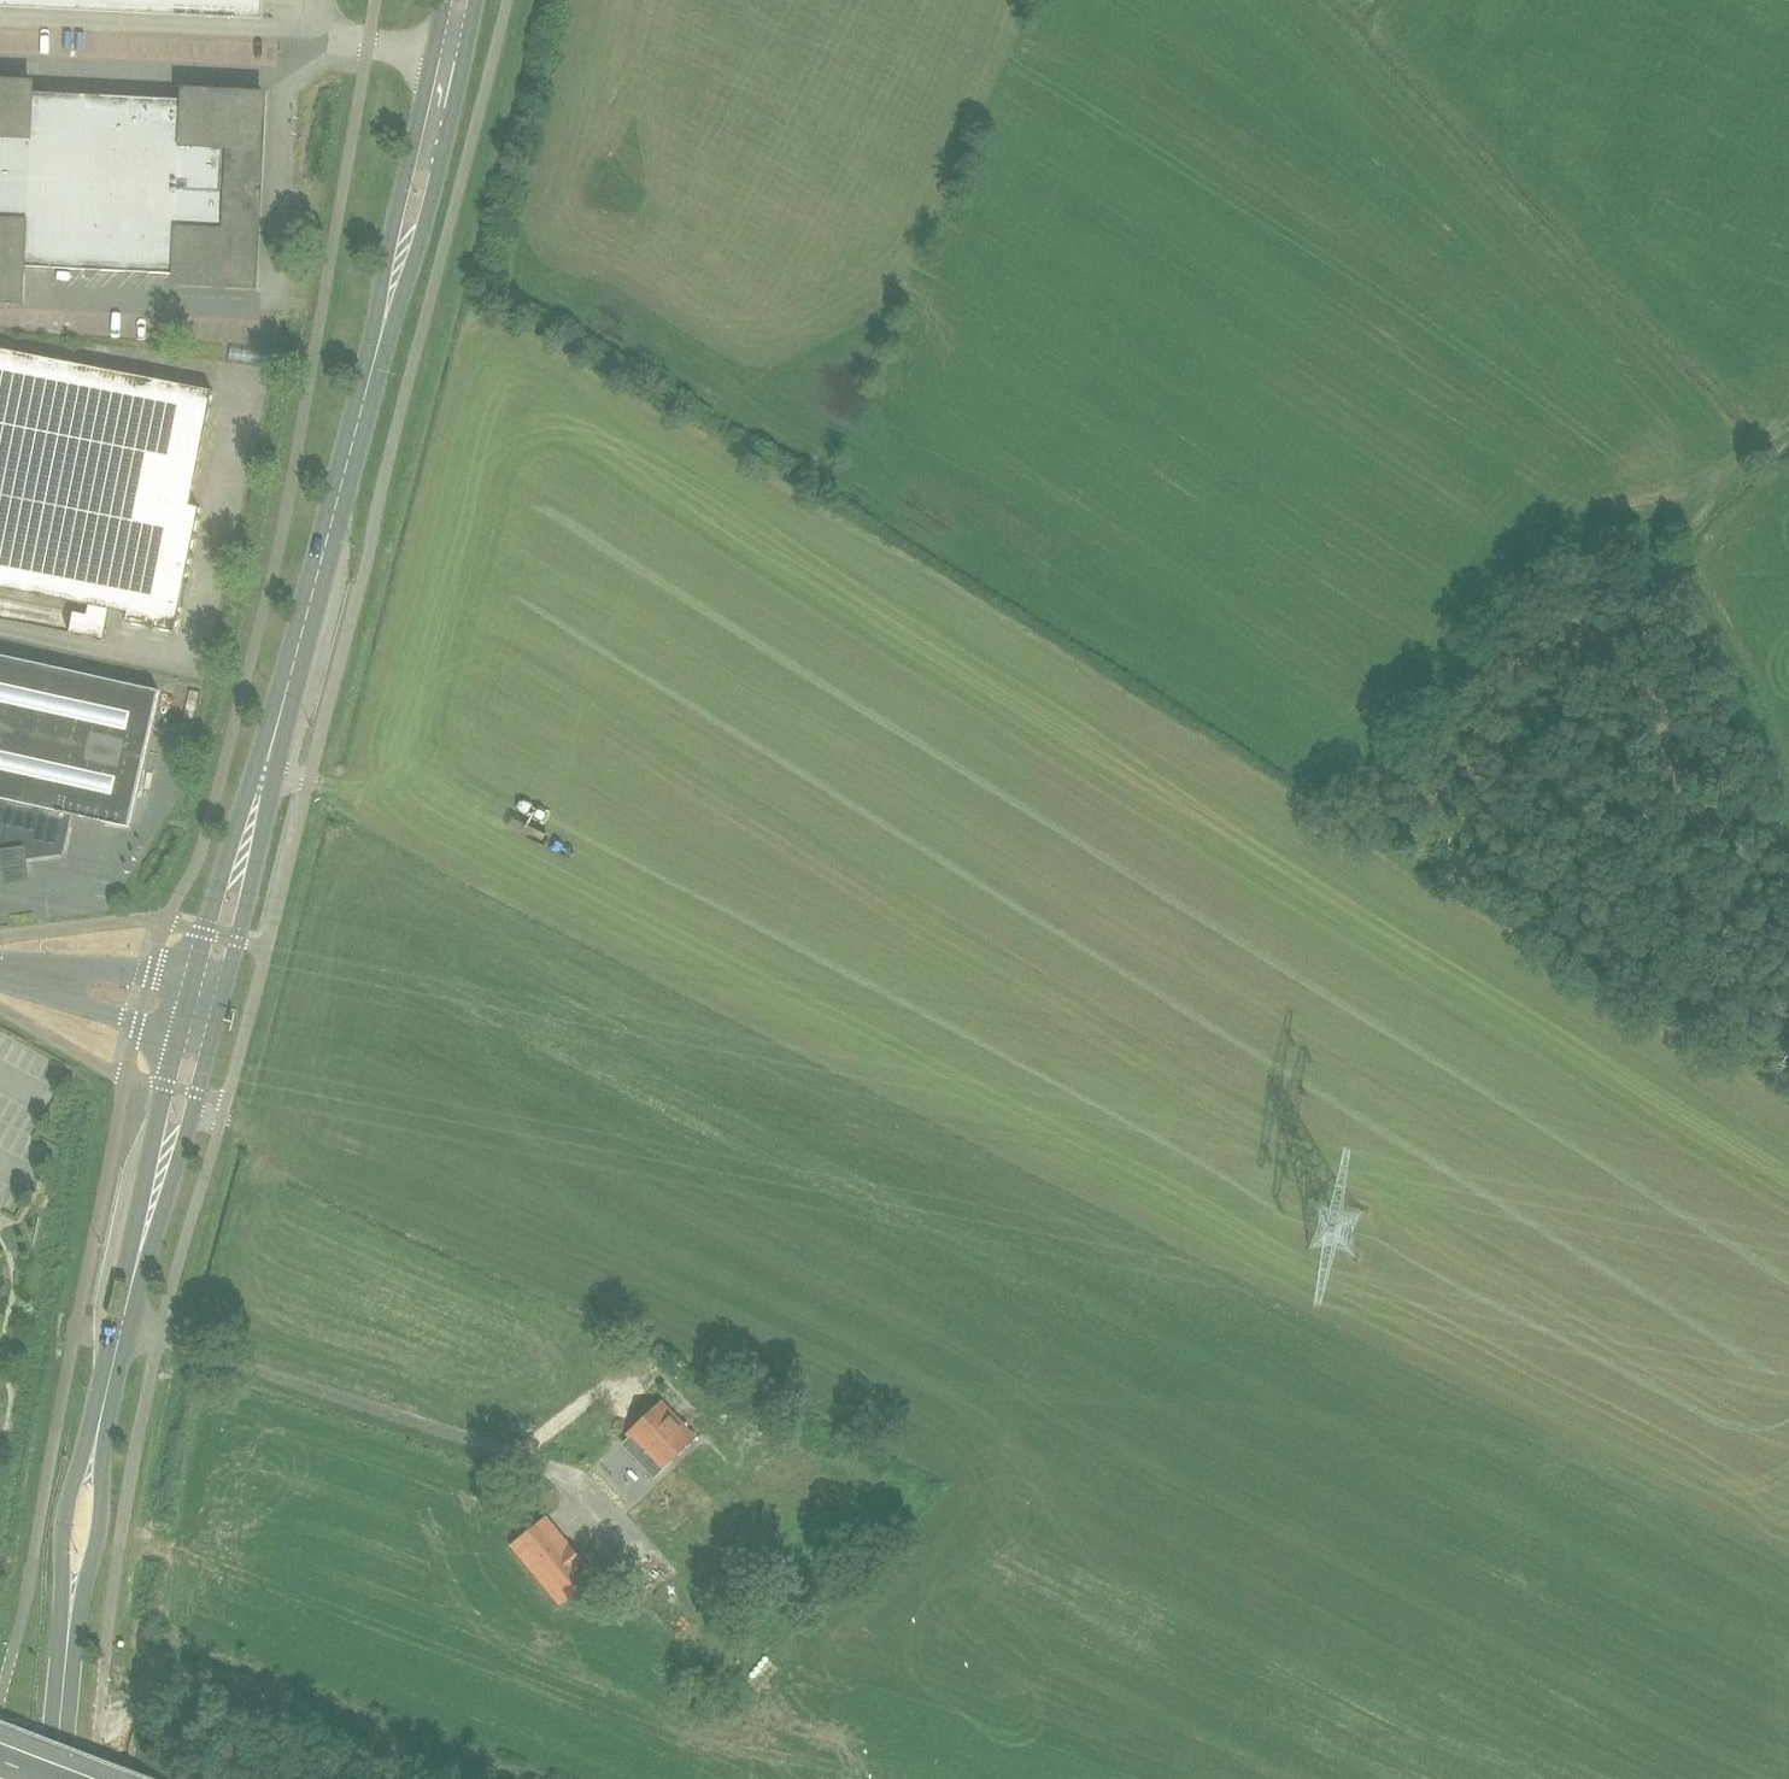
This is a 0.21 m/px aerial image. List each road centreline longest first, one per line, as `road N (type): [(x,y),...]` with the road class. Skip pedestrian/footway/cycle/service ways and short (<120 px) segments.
road 1 (secondary): [(57,1778),(96,1438),(202,1014)]
road 2 (secondary): [(366,394),(202,1014)]
road 3 (secondary): [(366,394),(413,262),(476,0)]
road 4 (secondary): [(442,0),(366,394)]
road 5 (unclassified): [(202,1014),(0,973)]

